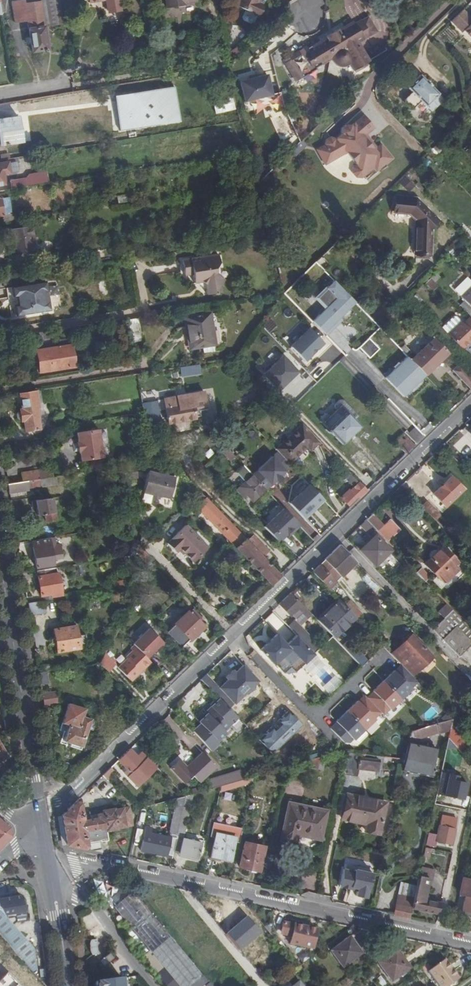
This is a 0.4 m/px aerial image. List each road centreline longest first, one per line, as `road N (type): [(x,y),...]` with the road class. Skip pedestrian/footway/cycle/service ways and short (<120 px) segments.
road 1 (residential): [(44,824),(51,808),(470,404)]
road 2 (residential): [(49,855),(470,945)]
road 3 (tertiary): [(44,824),(0,581)]
road 4 (residential): [(149,985),(90,907),(56,889)]

